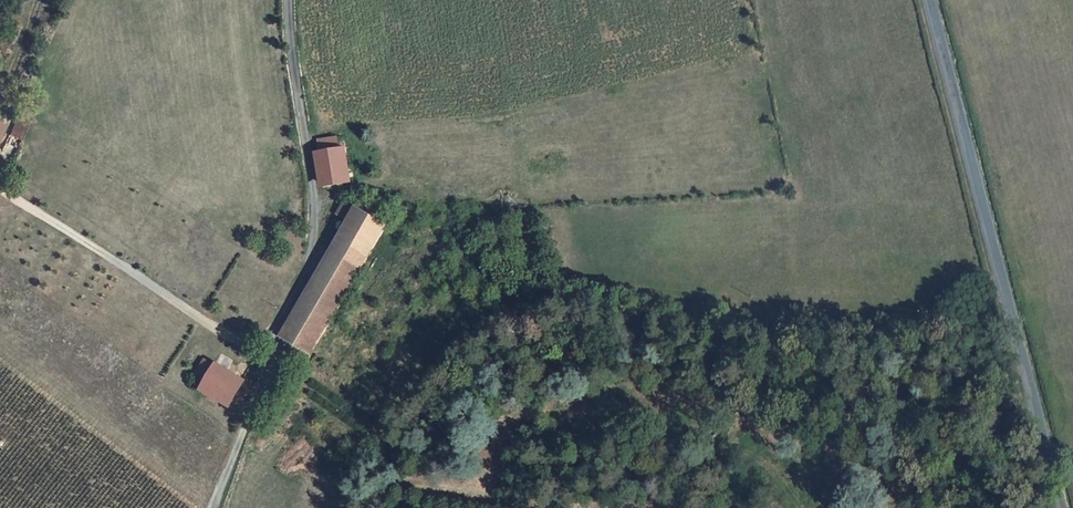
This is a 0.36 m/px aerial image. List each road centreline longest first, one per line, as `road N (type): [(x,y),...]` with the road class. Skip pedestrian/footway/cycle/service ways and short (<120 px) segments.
road 1 (unclassified): [(290,0),(316,201),(314,255),(276,333),(213,507)]
road 2 (tertiary): [(1062,507),(931,0)]
road 3 (track): [(0,188),(270,362)]

